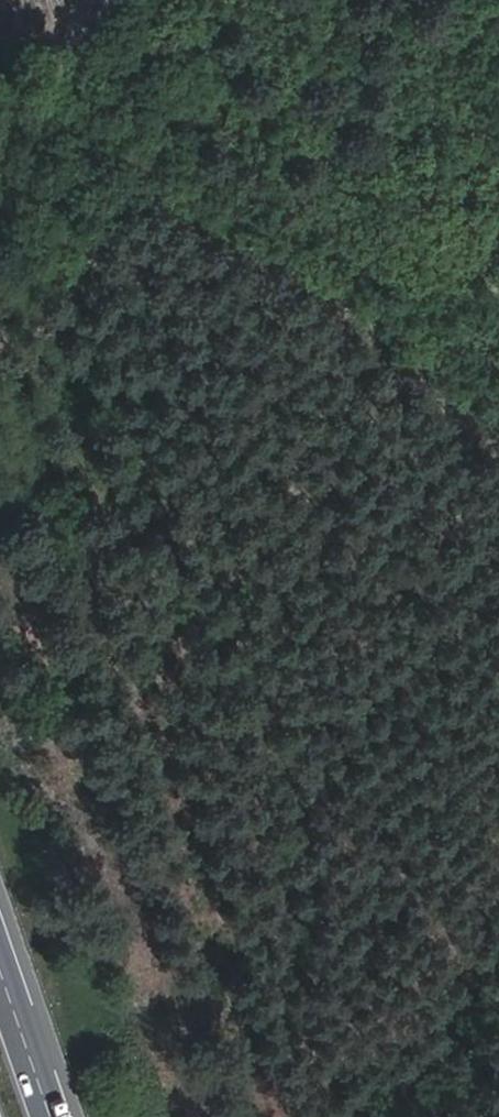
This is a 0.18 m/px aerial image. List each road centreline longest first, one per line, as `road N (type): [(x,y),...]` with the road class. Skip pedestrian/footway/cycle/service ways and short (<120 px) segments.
road 1 (track): [(129,0),(54,72),(38,106),(380,312),(498,356)]
road 2 (motorway): [(52,1116),(0,965)]

